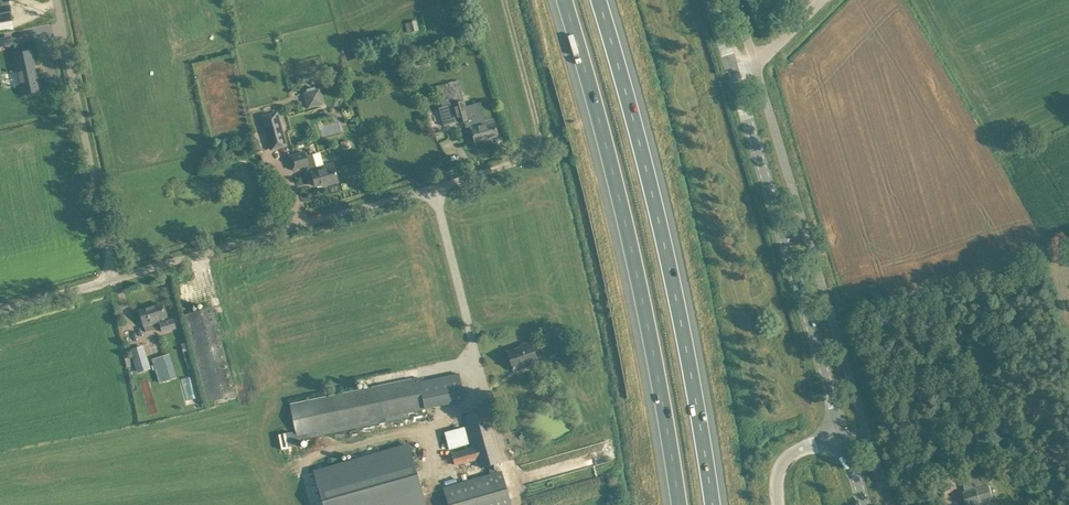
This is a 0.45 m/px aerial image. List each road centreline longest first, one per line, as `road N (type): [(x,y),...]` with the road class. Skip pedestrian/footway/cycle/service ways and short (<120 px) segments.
road 1 (motorway): [(715,504),(671,260),(598,0)]
road 2 (motorway): [(562,0),(633,267),(675,504)]
road 3 (unclassified): [(118,281),(539,158)]
road 4 (tertiary): [(845,436),(737,77)]
road 5 (unclassified): [(118,281),(56,0)]
road 6 (track): [(539,158),(547,133),(507,0)]
road 7 (unclassified): [(0,315),(118,281)]

